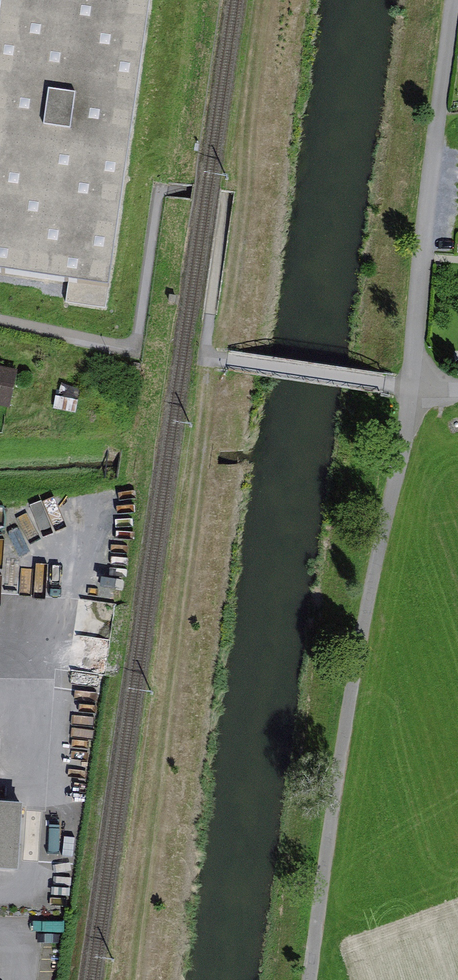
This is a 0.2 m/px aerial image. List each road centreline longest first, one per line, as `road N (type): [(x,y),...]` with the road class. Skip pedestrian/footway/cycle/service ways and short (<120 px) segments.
road 1 (track): [(135,979),(212,354)]
road 2 (track): [(312,979),(350,707),(414,387)]
road 3 (track): [(414,387),(455,0)]
road 4 (residential): [(0,316),(141,346)]

